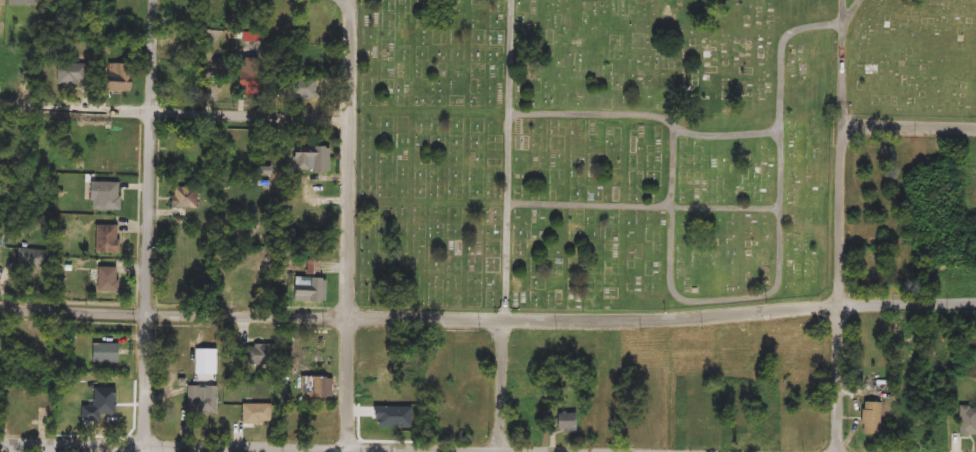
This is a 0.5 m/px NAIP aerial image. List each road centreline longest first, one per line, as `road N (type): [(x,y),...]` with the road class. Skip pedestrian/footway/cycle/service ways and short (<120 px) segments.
road 1 (residential): [(975,305),(645,322),(0,310)]
road 2 (residential): [(345,451),(353,39),(337,0)]
road 3 (residential): [(140,451),(153,0)]
road 4 (residential): [(352,117),(0,109)]
road 5 (residential): [(294,451),(0,448)]
road 6 (residential): [(837,451),(837,306)]
road 7 (residential): [(975,131),(844,128)]
road 8 (residential): [(667,451),(667,321)]
road 9 (residential): [(497,451),(503,322)]

